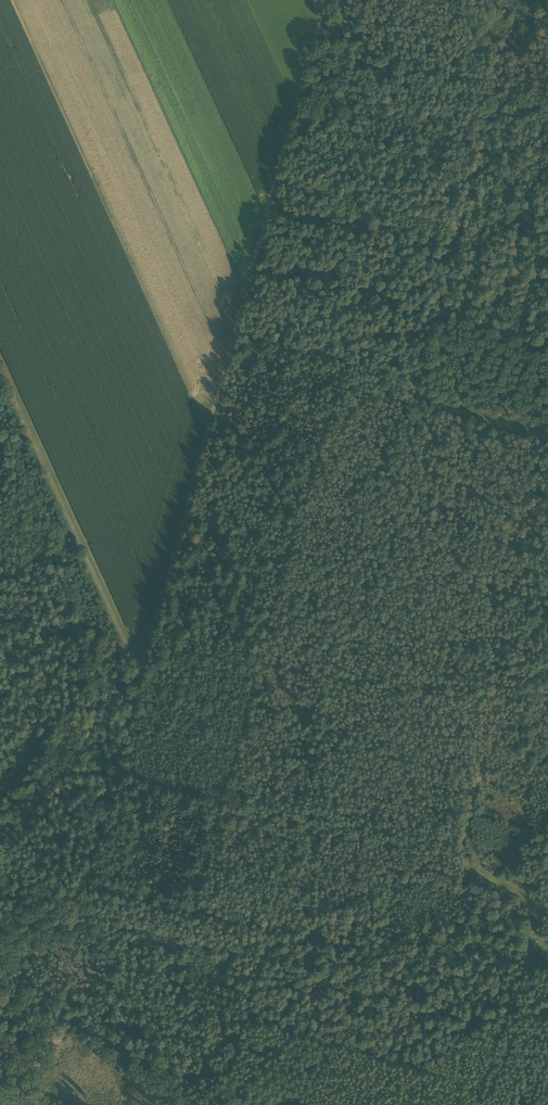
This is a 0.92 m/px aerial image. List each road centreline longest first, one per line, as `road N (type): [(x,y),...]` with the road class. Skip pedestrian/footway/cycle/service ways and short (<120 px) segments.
road 1 (track): [(326,0),(72,902)]
road 2 (track): [(140,675),(0,369)]
road 3 (track): [(418,383),(500,86)]
road 4 (track): [(547,111),(337,0)]
road 5 (track): [(72,902),(191,1104)]
road 6 (track): [(139,678),(78,657),(0,567)]
road 7 (track): [(266,927),(220,1104)]
road 8 (track): [(414,399),(547,437)]
road 9 (track): [(547,949),(529,900),(466,869)]

